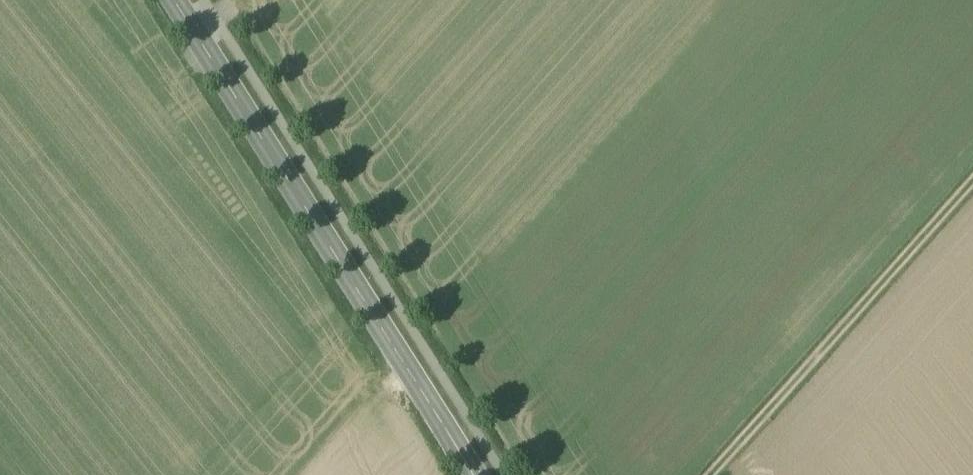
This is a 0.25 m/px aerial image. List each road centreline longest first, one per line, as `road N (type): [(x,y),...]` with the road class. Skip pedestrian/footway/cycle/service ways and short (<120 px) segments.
road 1 (tertiary): [(469,474),(174,0)]
road 2 (track): [(972,179),(709,474)]

